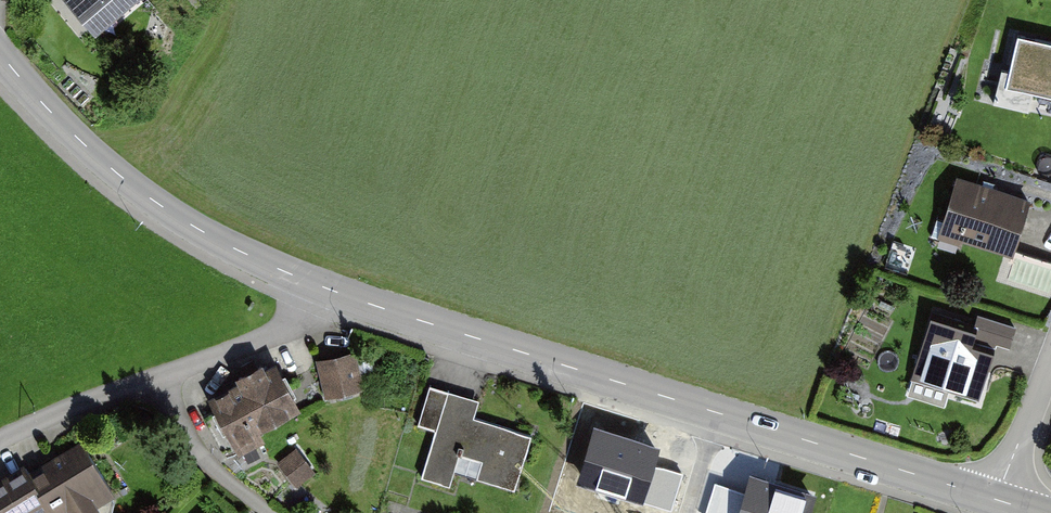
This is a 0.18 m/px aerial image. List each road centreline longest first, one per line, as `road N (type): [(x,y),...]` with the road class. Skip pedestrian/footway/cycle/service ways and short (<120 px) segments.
road 1 (tertiary): [(998,501),(320,287)]
road 2 (tertiary): [(320,287),(161,206),(105,164),(0,52)]
road 3 (residential): [(0,446),(182,368)]
road 4 (residential): [(182,368),(201,452),(276,512)]
road 5 (residential): [(182,368),(307,312),(320,287)]
road 6 (residential): [(998,501),(1050,363)]

